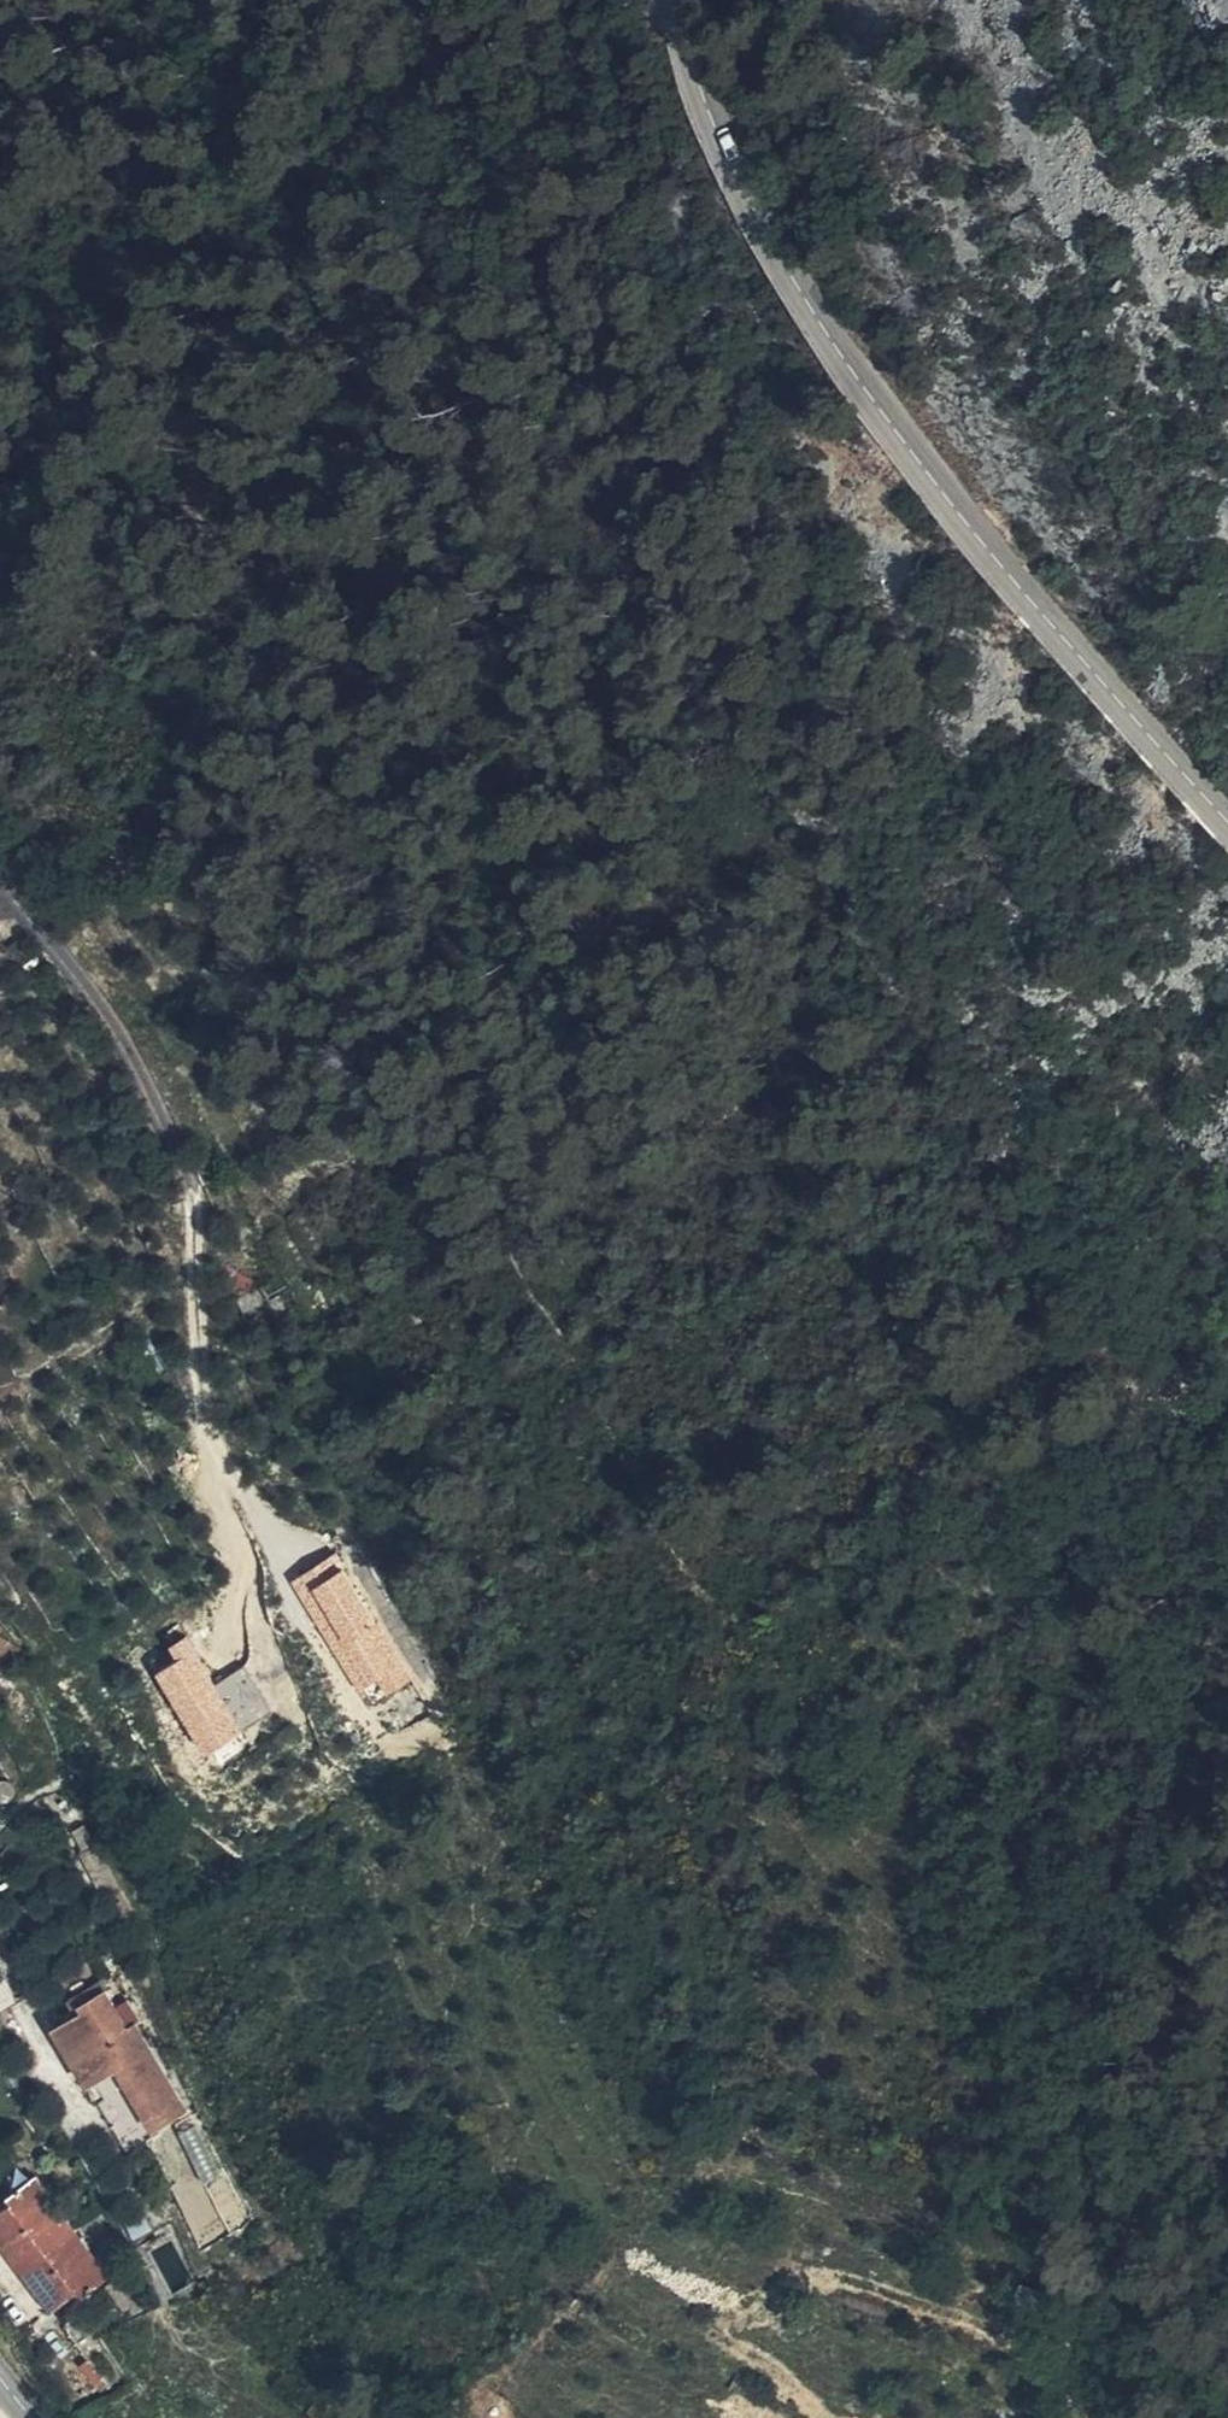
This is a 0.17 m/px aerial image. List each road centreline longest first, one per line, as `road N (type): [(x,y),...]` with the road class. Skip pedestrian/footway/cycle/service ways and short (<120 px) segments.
road 1 (tertiary): [(684,0),(718,113),(785,252),(899,428),(1227,817)]
road 2 (track): [(1086,2417),(1049,2353),(945,2311)]

